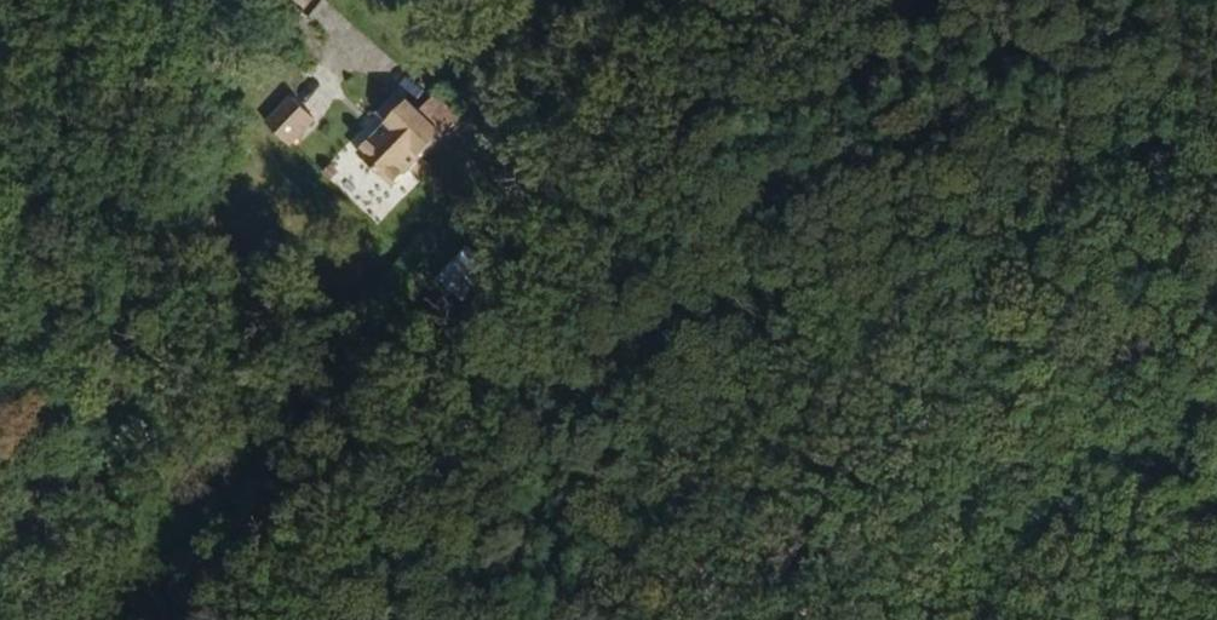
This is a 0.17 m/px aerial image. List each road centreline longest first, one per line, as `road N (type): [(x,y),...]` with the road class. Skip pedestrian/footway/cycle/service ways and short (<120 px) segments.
road 1 (track): [(810,0),(312,619)]
road 2 (track): [(215,0),(48,304),(0,417)]
road 3 (track): [(571,619),(674,567),(782,581),(816,619)]

